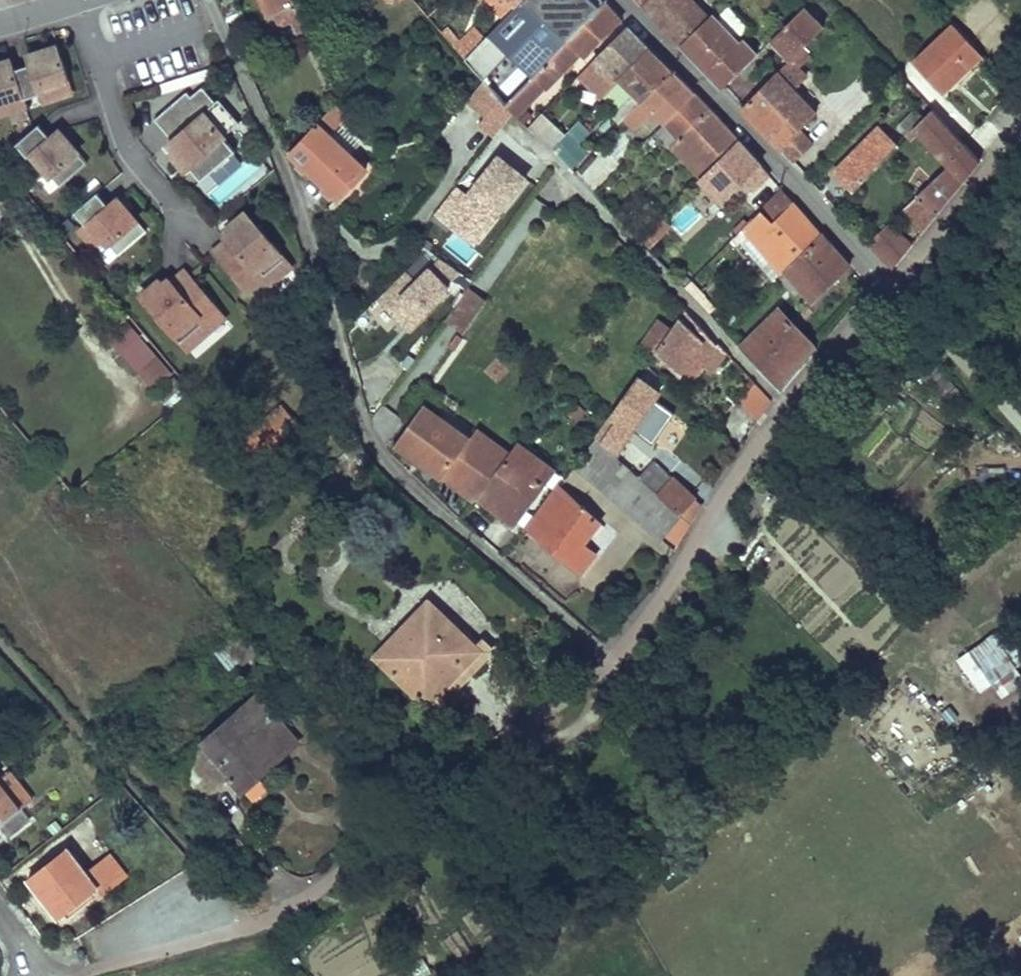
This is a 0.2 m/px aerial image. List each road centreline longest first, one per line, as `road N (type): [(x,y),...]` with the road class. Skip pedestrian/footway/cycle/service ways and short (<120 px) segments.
road 1 (residential): [(631,0),(886,285)]
road 2 (residential): [(71,2),(125,156),(191,224)]

